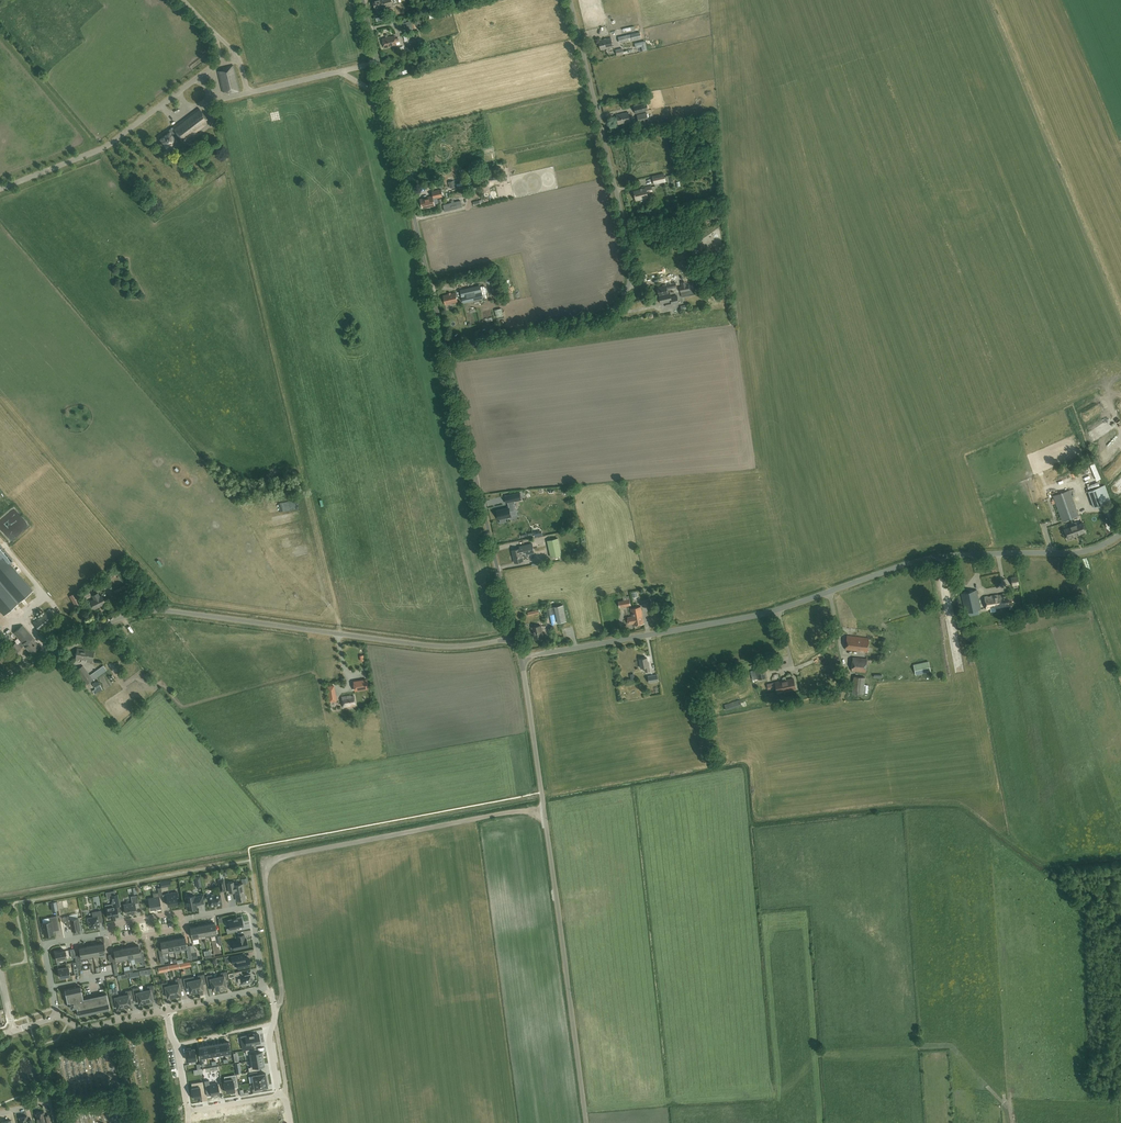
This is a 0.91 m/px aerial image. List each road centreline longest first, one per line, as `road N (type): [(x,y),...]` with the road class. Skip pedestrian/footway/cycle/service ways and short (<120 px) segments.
road 1 (unclassified): [(521,658),(752,617),(919,560),(1071,553),(1120,532)]
road 2 (unclassified): [(0,678),(152,611),(434,646),(515,637)]
road 3 (unclassified): [(447,354),(597,318),(629,286),(631,254),(570,0)]
road 4 (unclassified): [(586,1122),(521,658)]
road 5 (unclassified): [(447,354),(363,0)]
road 6 (unclassified): [(515,637),(447,354)]
road 7 (residential): [(181,920),(250,908),(265,990)]
road 8 (residential): [(57,1016),(45,945),(112,932)]

